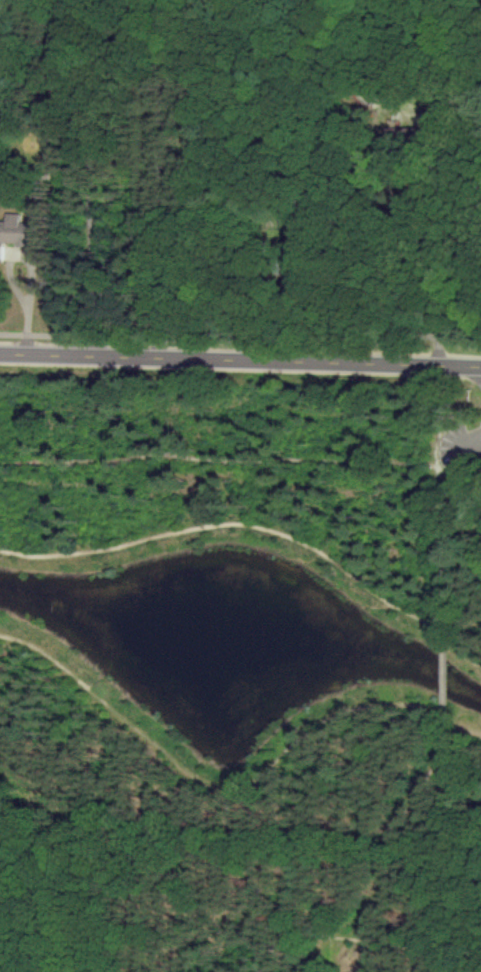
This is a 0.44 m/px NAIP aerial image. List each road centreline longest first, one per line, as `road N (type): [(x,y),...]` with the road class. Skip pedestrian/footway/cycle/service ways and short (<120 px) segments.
road 1 (tertiary): [(480,367),(0,354)]

